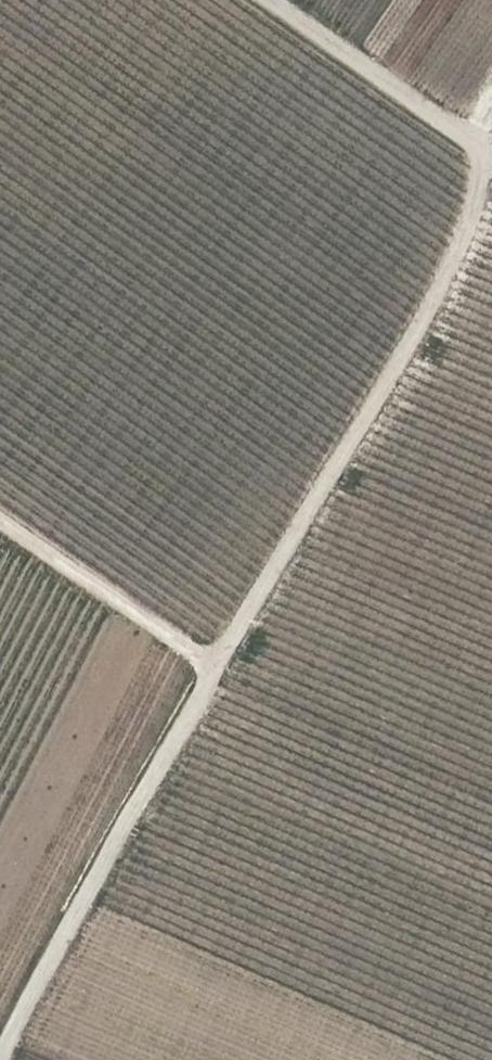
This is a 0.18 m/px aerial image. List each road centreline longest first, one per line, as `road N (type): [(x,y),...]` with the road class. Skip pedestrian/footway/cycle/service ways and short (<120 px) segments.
road 1 (track): [(0,522),(211,665),(416,331),(472,215),(469,144),(491,112)]
road 2 (track): [(211,665),(0,1042)]
road 3 (track): [(469,144),(275,0)]

